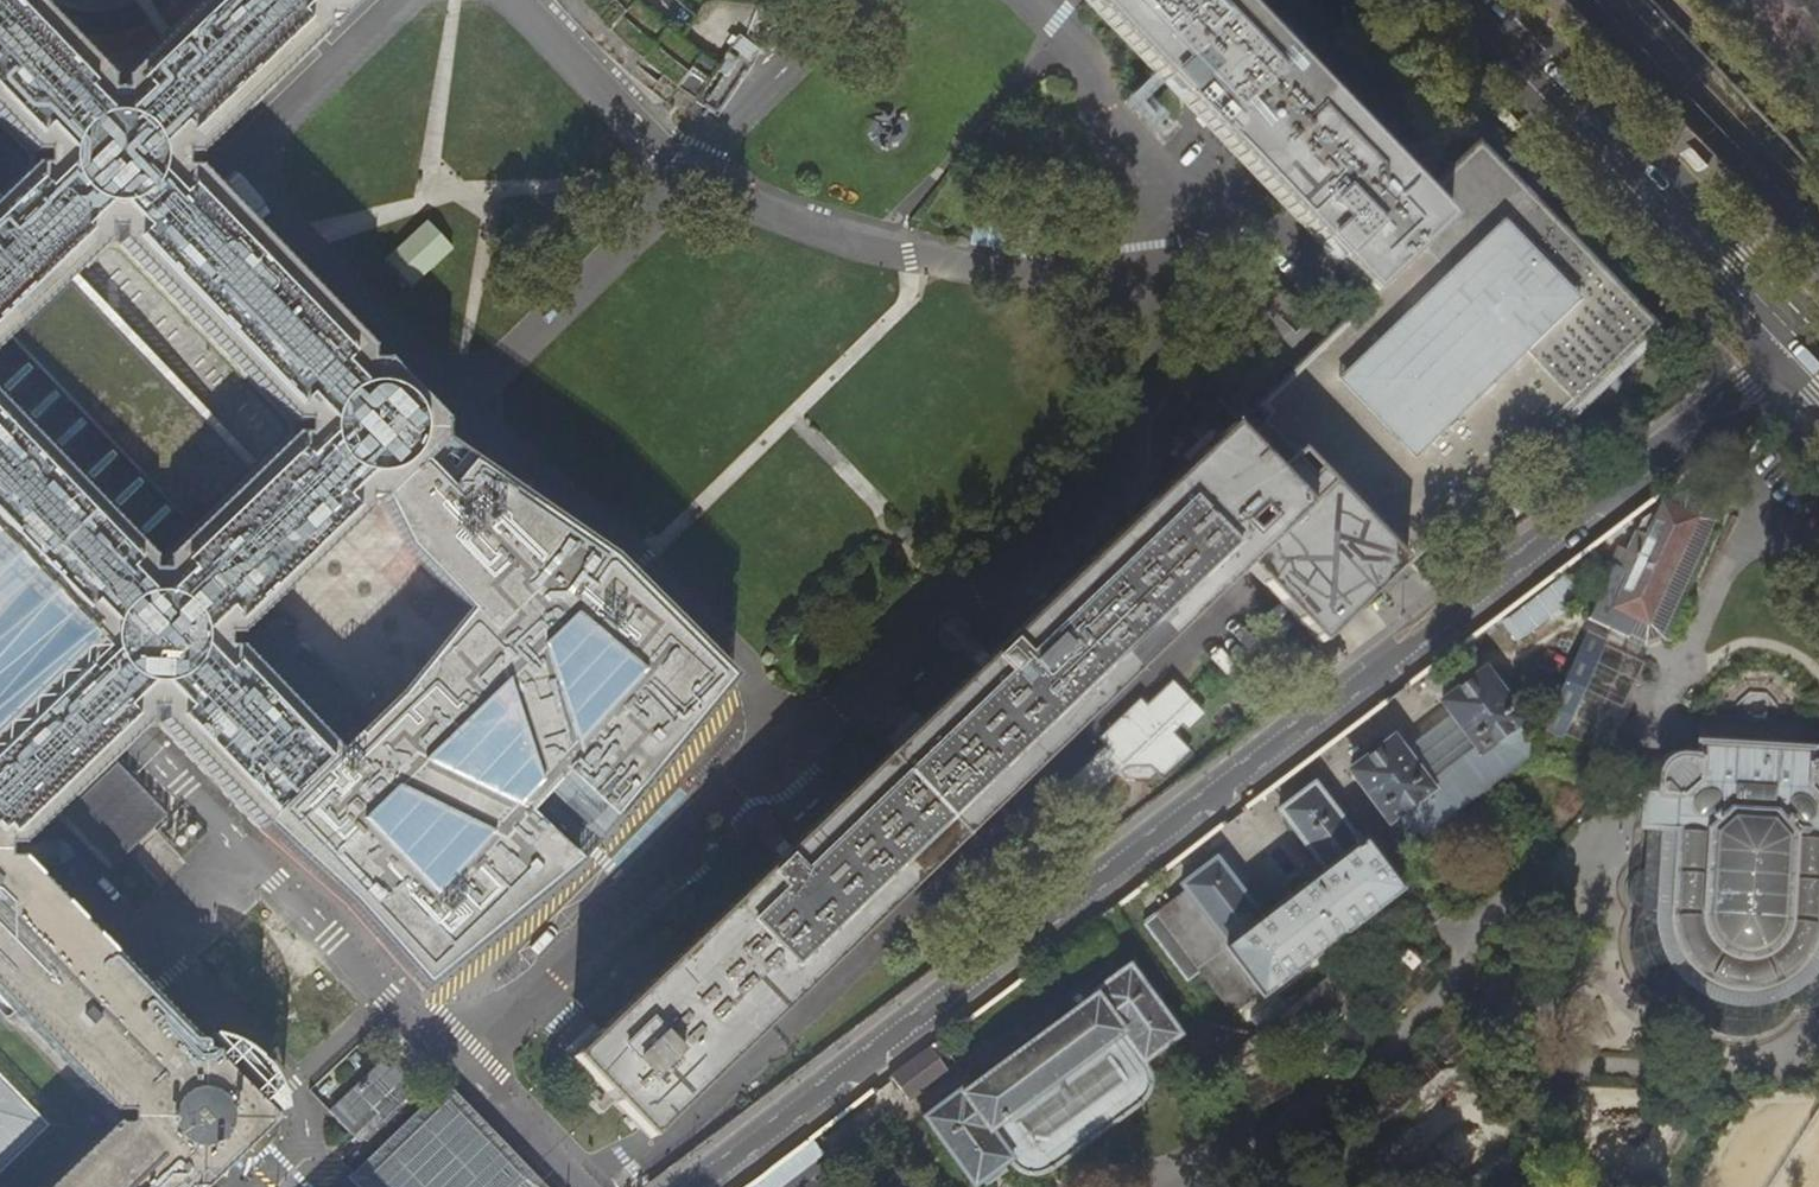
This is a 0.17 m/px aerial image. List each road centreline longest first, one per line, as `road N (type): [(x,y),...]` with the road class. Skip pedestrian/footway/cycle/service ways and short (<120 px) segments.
road 1 (residential): [(690,1186),(1793,350)]
road 2 (primary): [(1793,350),(1462,0)]

